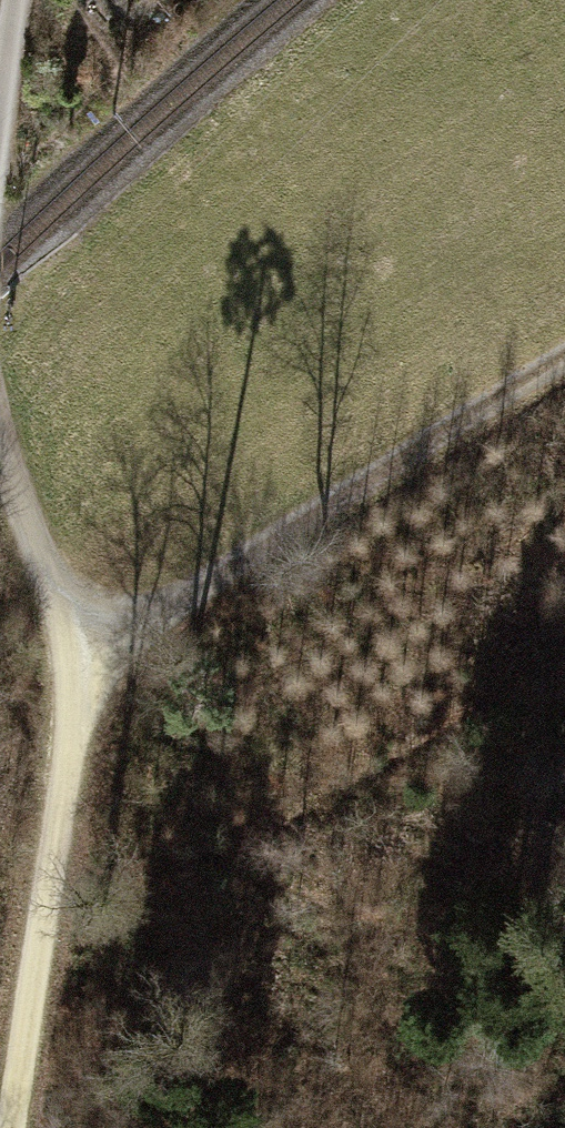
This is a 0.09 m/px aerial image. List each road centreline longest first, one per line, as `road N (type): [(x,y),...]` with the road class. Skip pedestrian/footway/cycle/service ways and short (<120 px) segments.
road 1 (track): [(564,363),(181,594),(68,650)]
road 2 (track): [(68,650),(65,771),(10,1127)]
road 3 (track): [(0,451),(68,650)]
road 4 (track): [(17,0),(0,120)]

